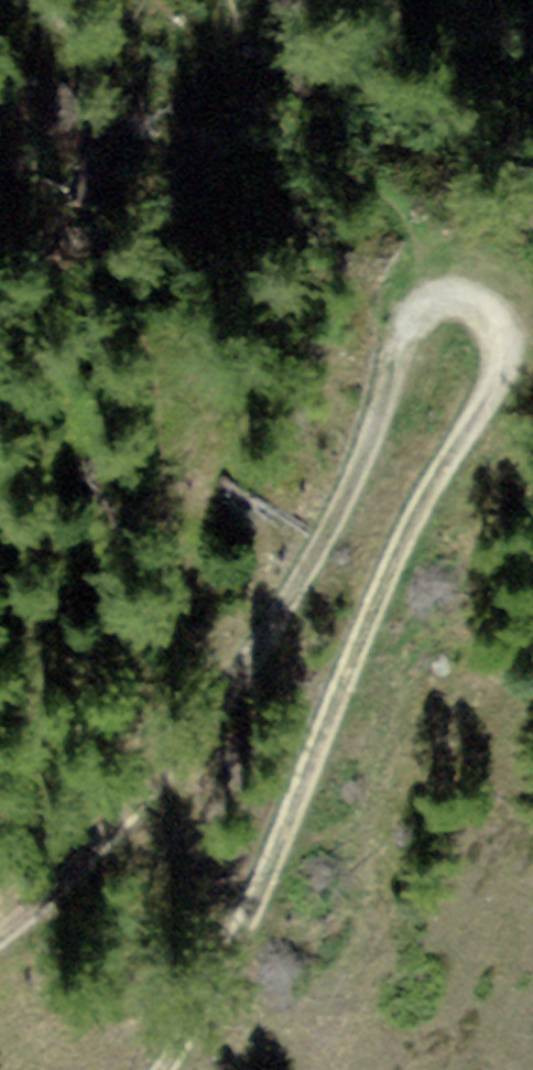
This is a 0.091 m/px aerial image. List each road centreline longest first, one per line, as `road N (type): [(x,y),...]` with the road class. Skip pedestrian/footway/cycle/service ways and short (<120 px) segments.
road 1 (track): [(165,1069),(256,900),(358,642),(405,537),(502,365),(506,336),(472,299),(442,295),(418,304),(401,322),(386,374)]
road 2 (track): [(386,374),(352,480),(270,634),(142,804),(0,937)]

